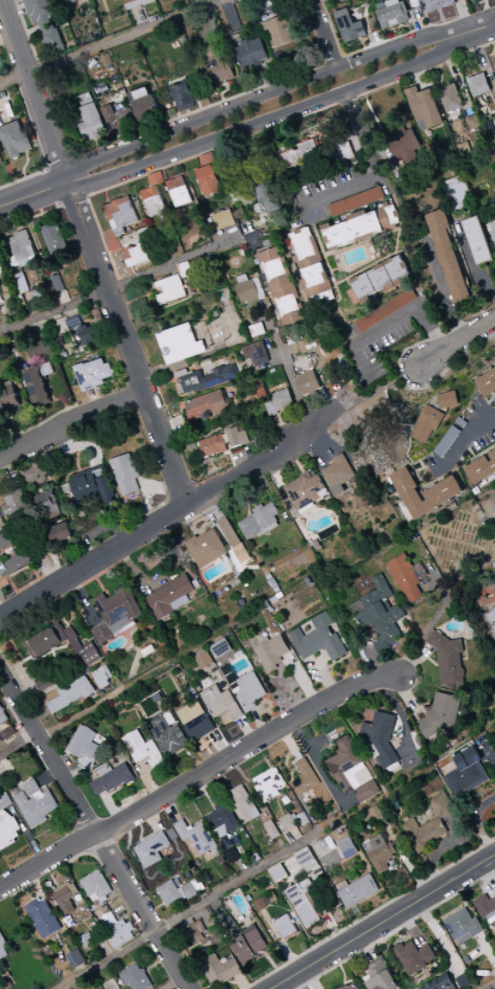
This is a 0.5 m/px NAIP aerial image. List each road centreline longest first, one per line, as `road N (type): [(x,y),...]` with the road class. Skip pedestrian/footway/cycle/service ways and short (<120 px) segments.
road 1 (residential): [(0,887),(318,703),(399,675)]
road 2 (tertiary): [(67,182),(93,185),(368,84),(437,56),(456,36)]
road 3 (tertiary): [(456,36),(430,36),(353,61),(84,164),(67,182)]
road 4 (residential): [(0,619),(285,450),(339,408)]
road 5 (residential): [(0,672),(188,988)]
road 6 (residential): [(67,182),(188,505)]
road 7 (residential): [(271,988),(494,854)]
road 8 (residential): [(1,0),(67,182)]
road 9 (residential): [(0,453),(144,392)]

